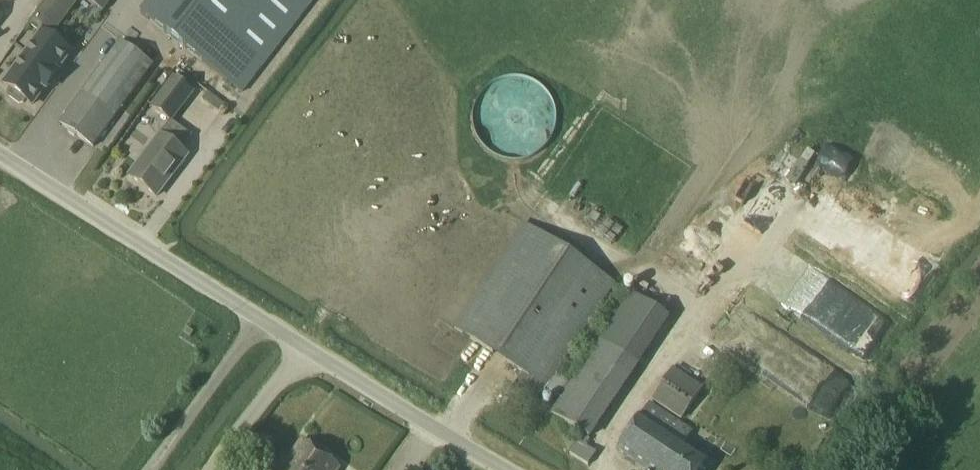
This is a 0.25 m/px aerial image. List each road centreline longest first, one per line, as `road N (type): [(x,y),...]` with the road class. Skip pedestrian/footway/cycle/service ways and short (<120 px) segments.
road 1 (unclassified): [(503,469),(0,157)]

